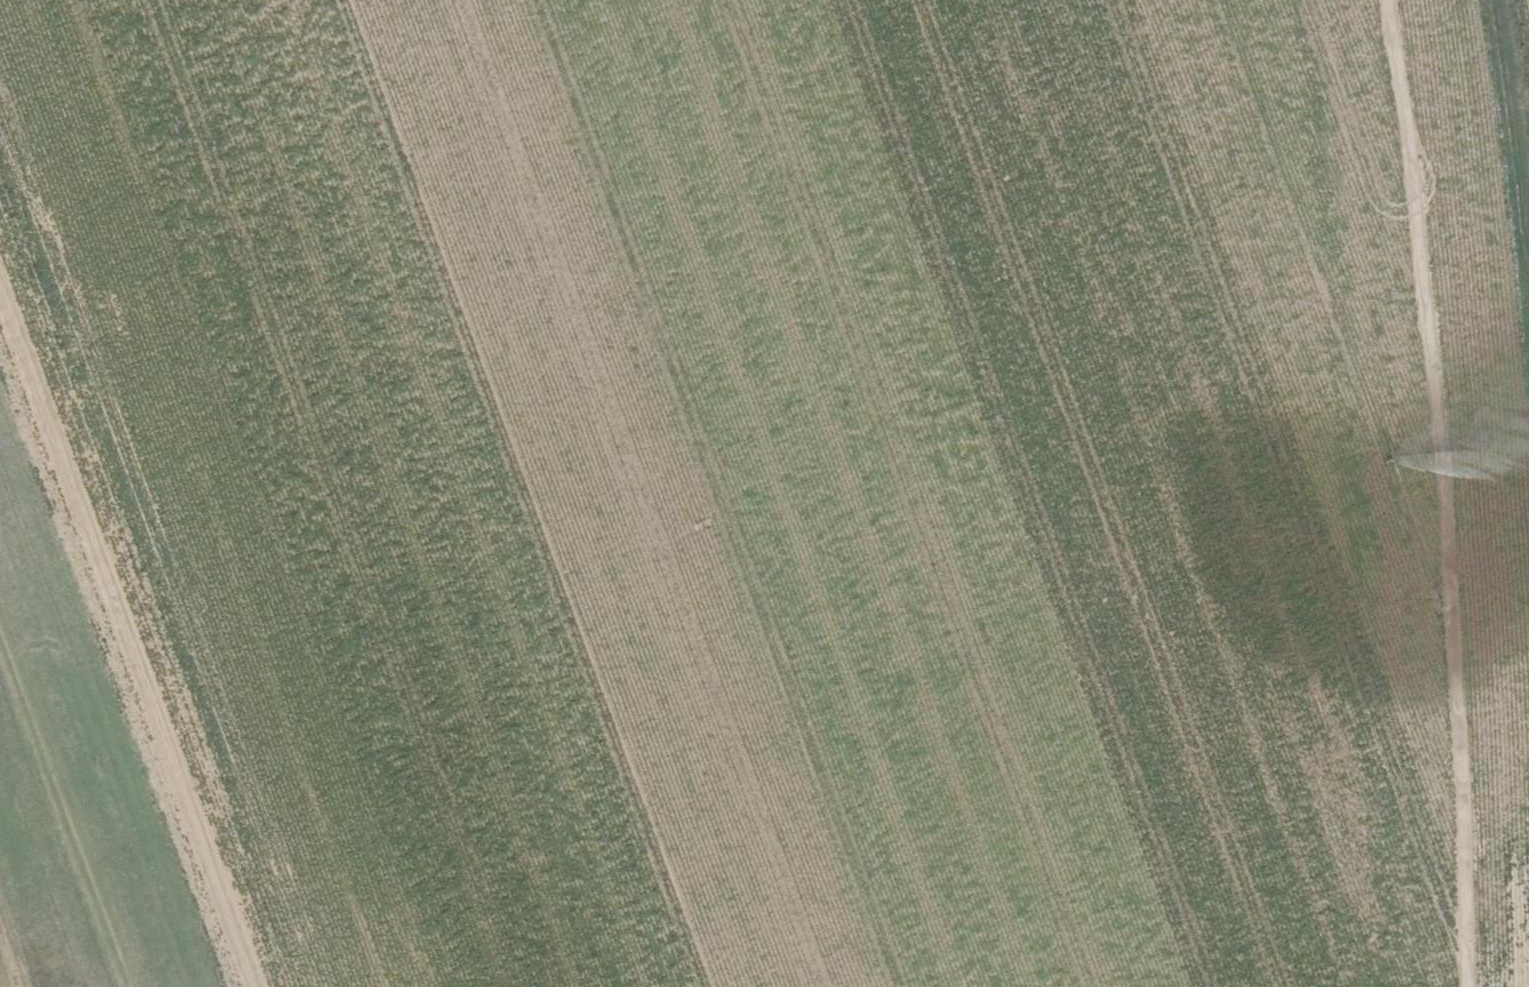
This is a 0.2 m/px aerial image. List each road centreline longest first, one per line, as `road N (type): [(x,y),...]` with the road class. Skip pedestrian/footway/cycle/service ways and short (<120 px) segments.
road 1 (track): [(1528,219),(1501,0)]

